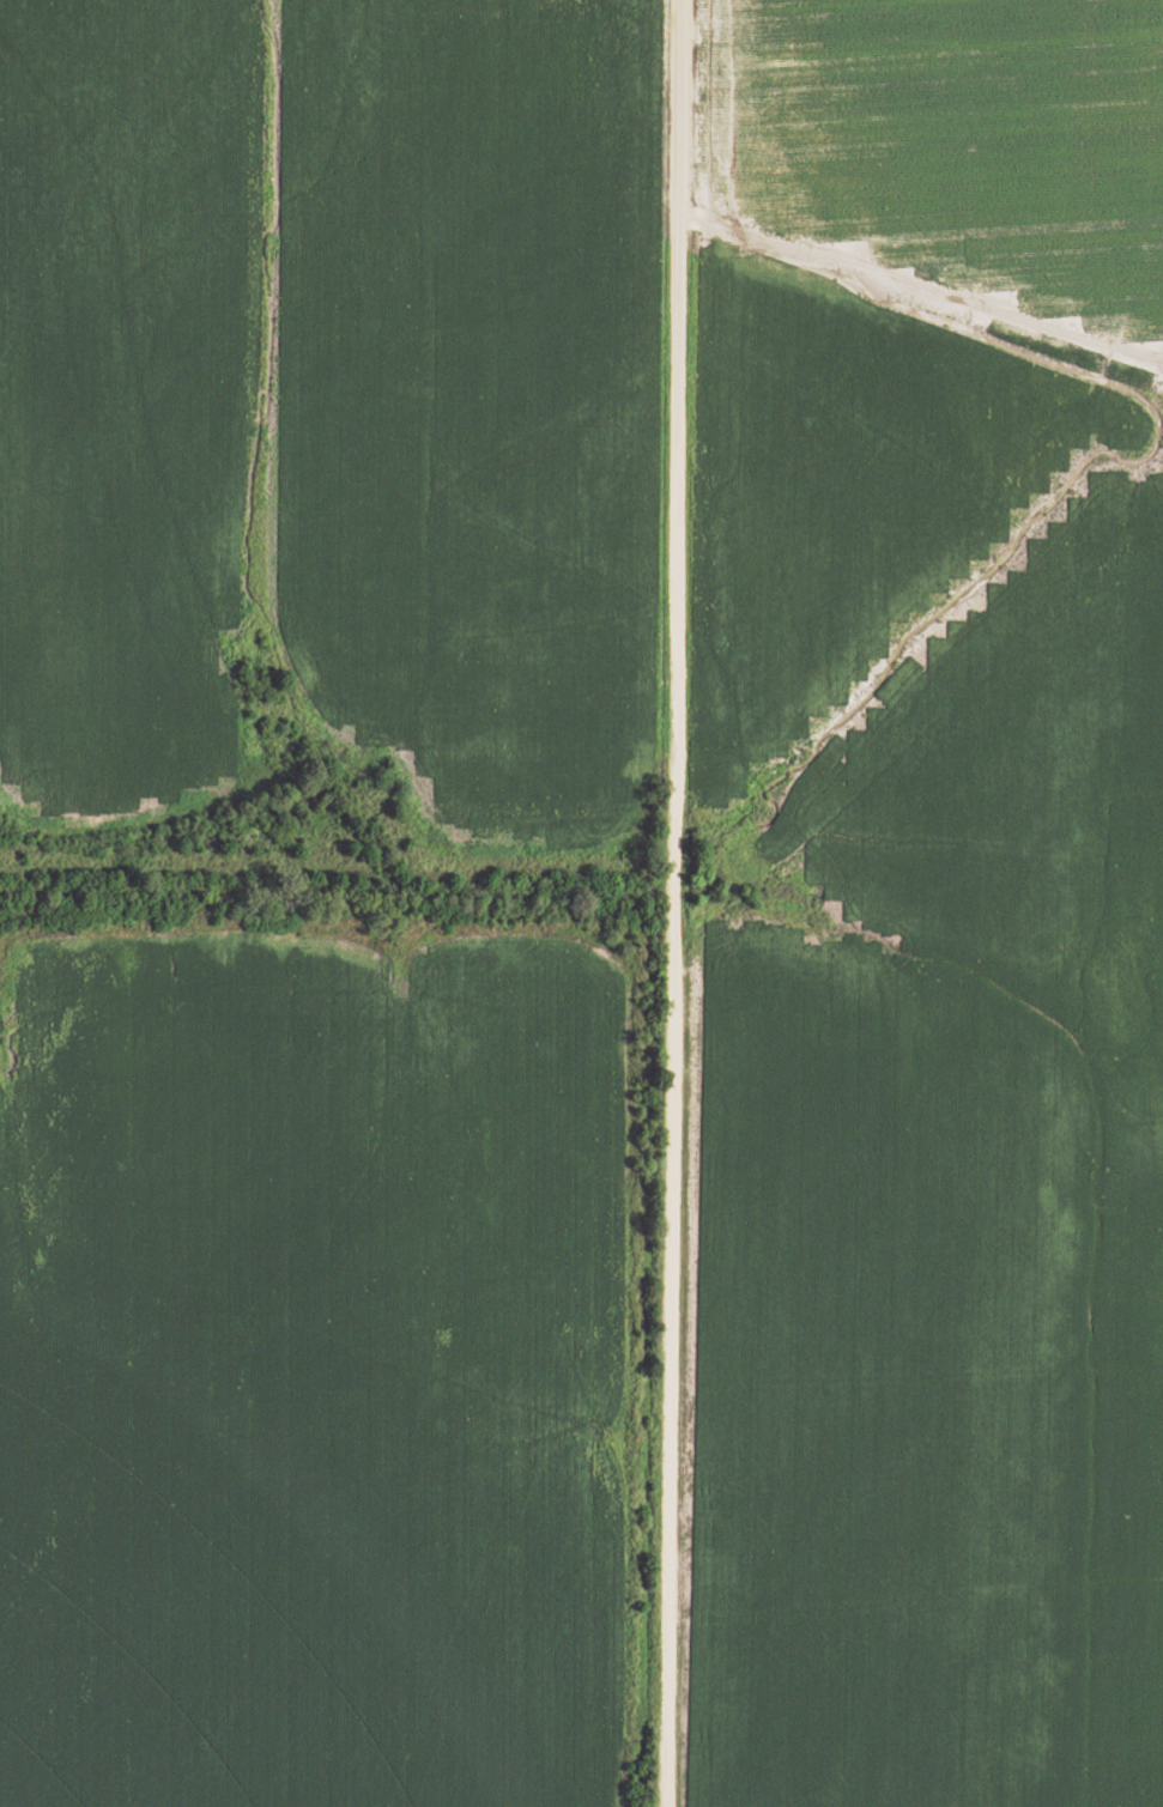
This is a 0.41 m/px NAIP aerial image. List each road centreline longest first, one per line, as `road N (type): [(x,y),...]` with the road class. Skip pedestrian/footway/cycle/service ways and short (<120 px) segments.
road 1 (residential): [(659,1806),(674,0)]
road 2 (track): [(673,212),(1162,372)]

